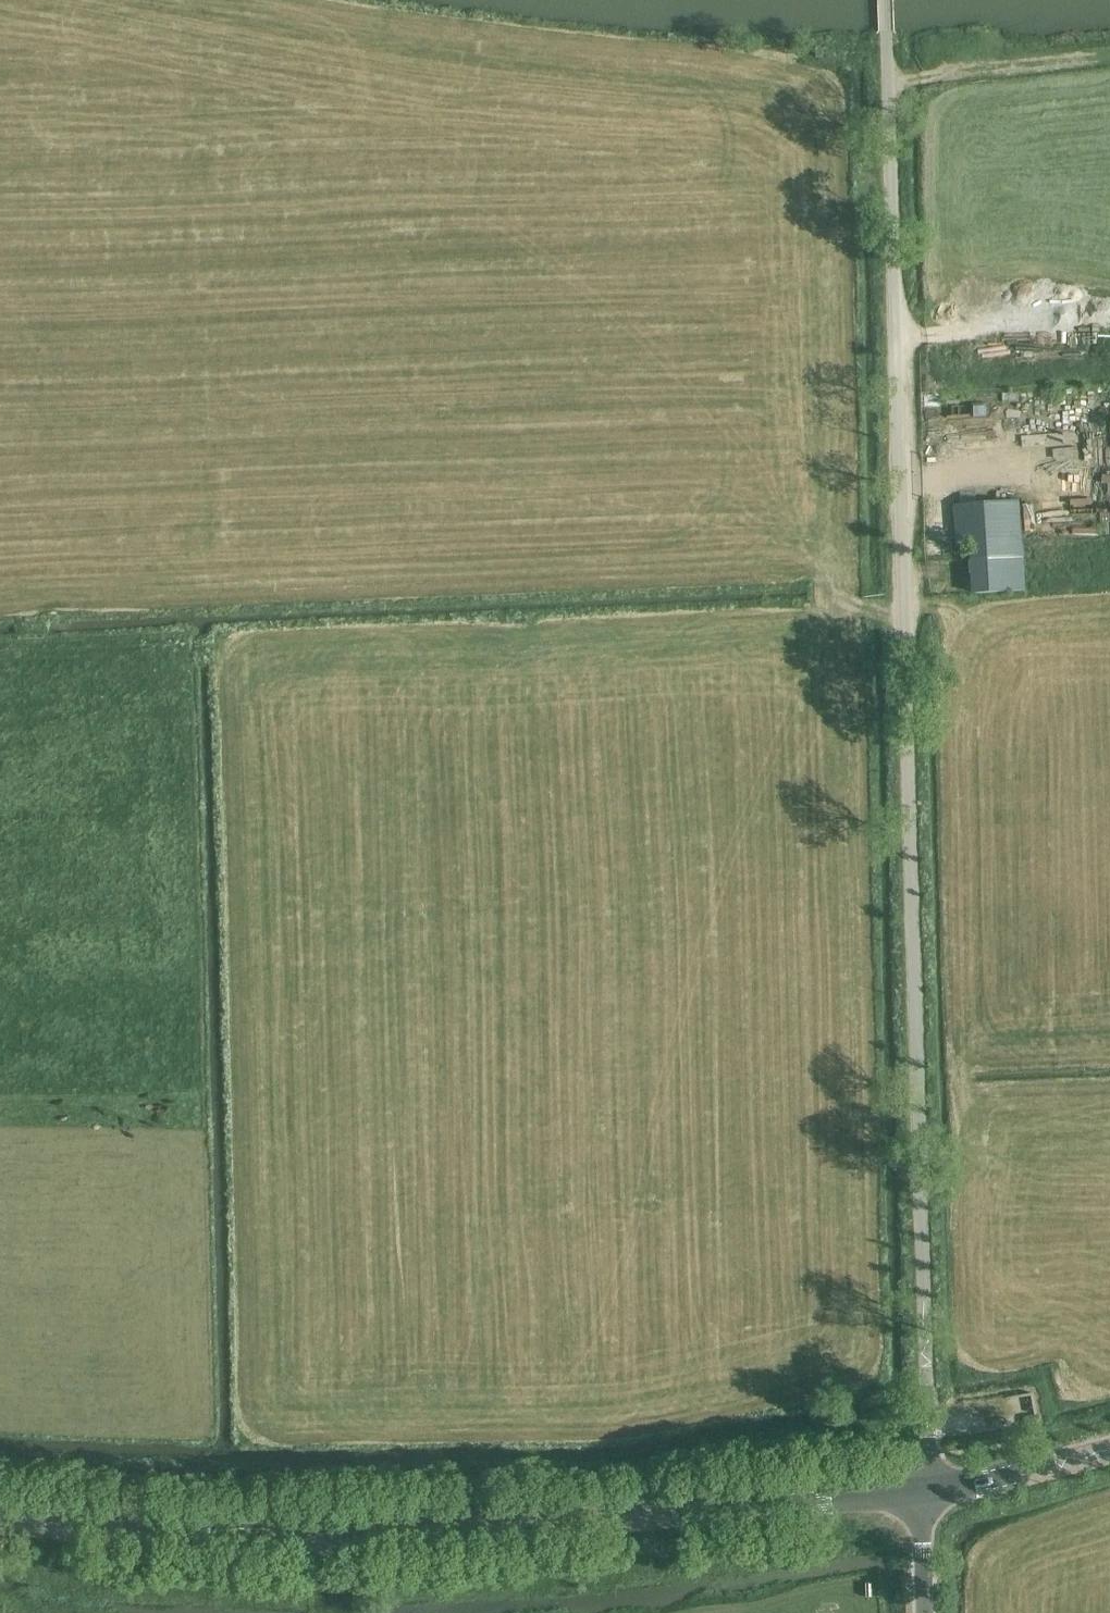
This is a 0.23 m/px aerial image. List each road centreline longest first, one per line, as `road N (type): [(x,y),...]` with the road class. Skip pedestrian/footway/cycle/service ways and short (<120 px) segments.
road 1 (unclassified): [(924,1494),(886,0)]
road 2 (tertiary): [(0,1521),(247,1545),(349,1545),(924,1494)]
road 3 (tertiary): [(924,1494),(1109,1452)]

